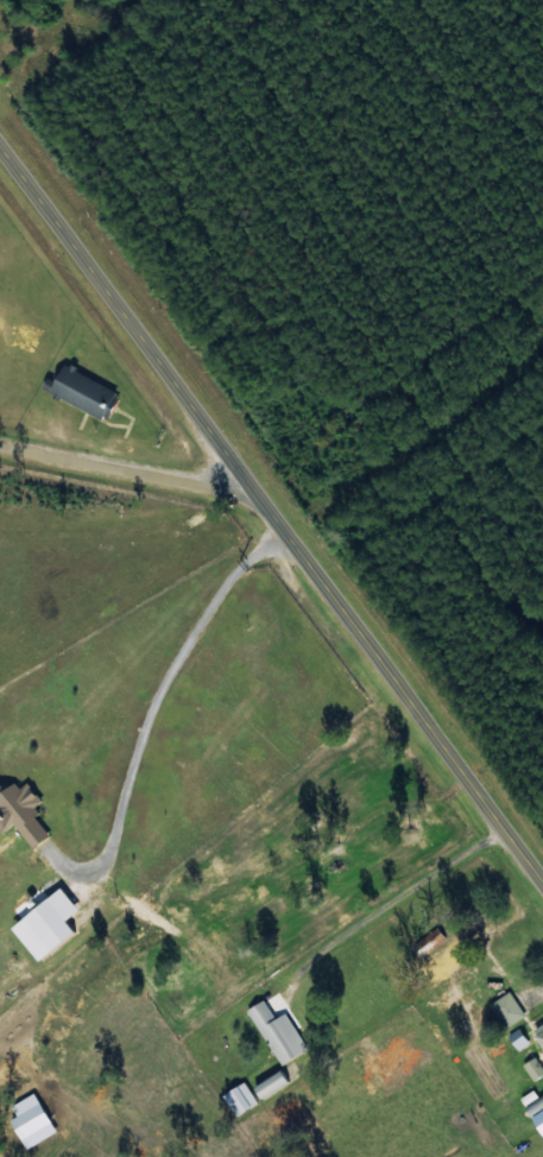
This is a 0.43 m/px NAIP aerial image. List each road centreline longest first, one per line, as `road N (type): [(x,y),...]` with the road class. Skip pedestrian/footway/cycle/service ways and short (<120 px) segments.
road 1 (tertiary): [(0,150),(542,882)]
road 2 (residential): [(257,499),(0,441)]

